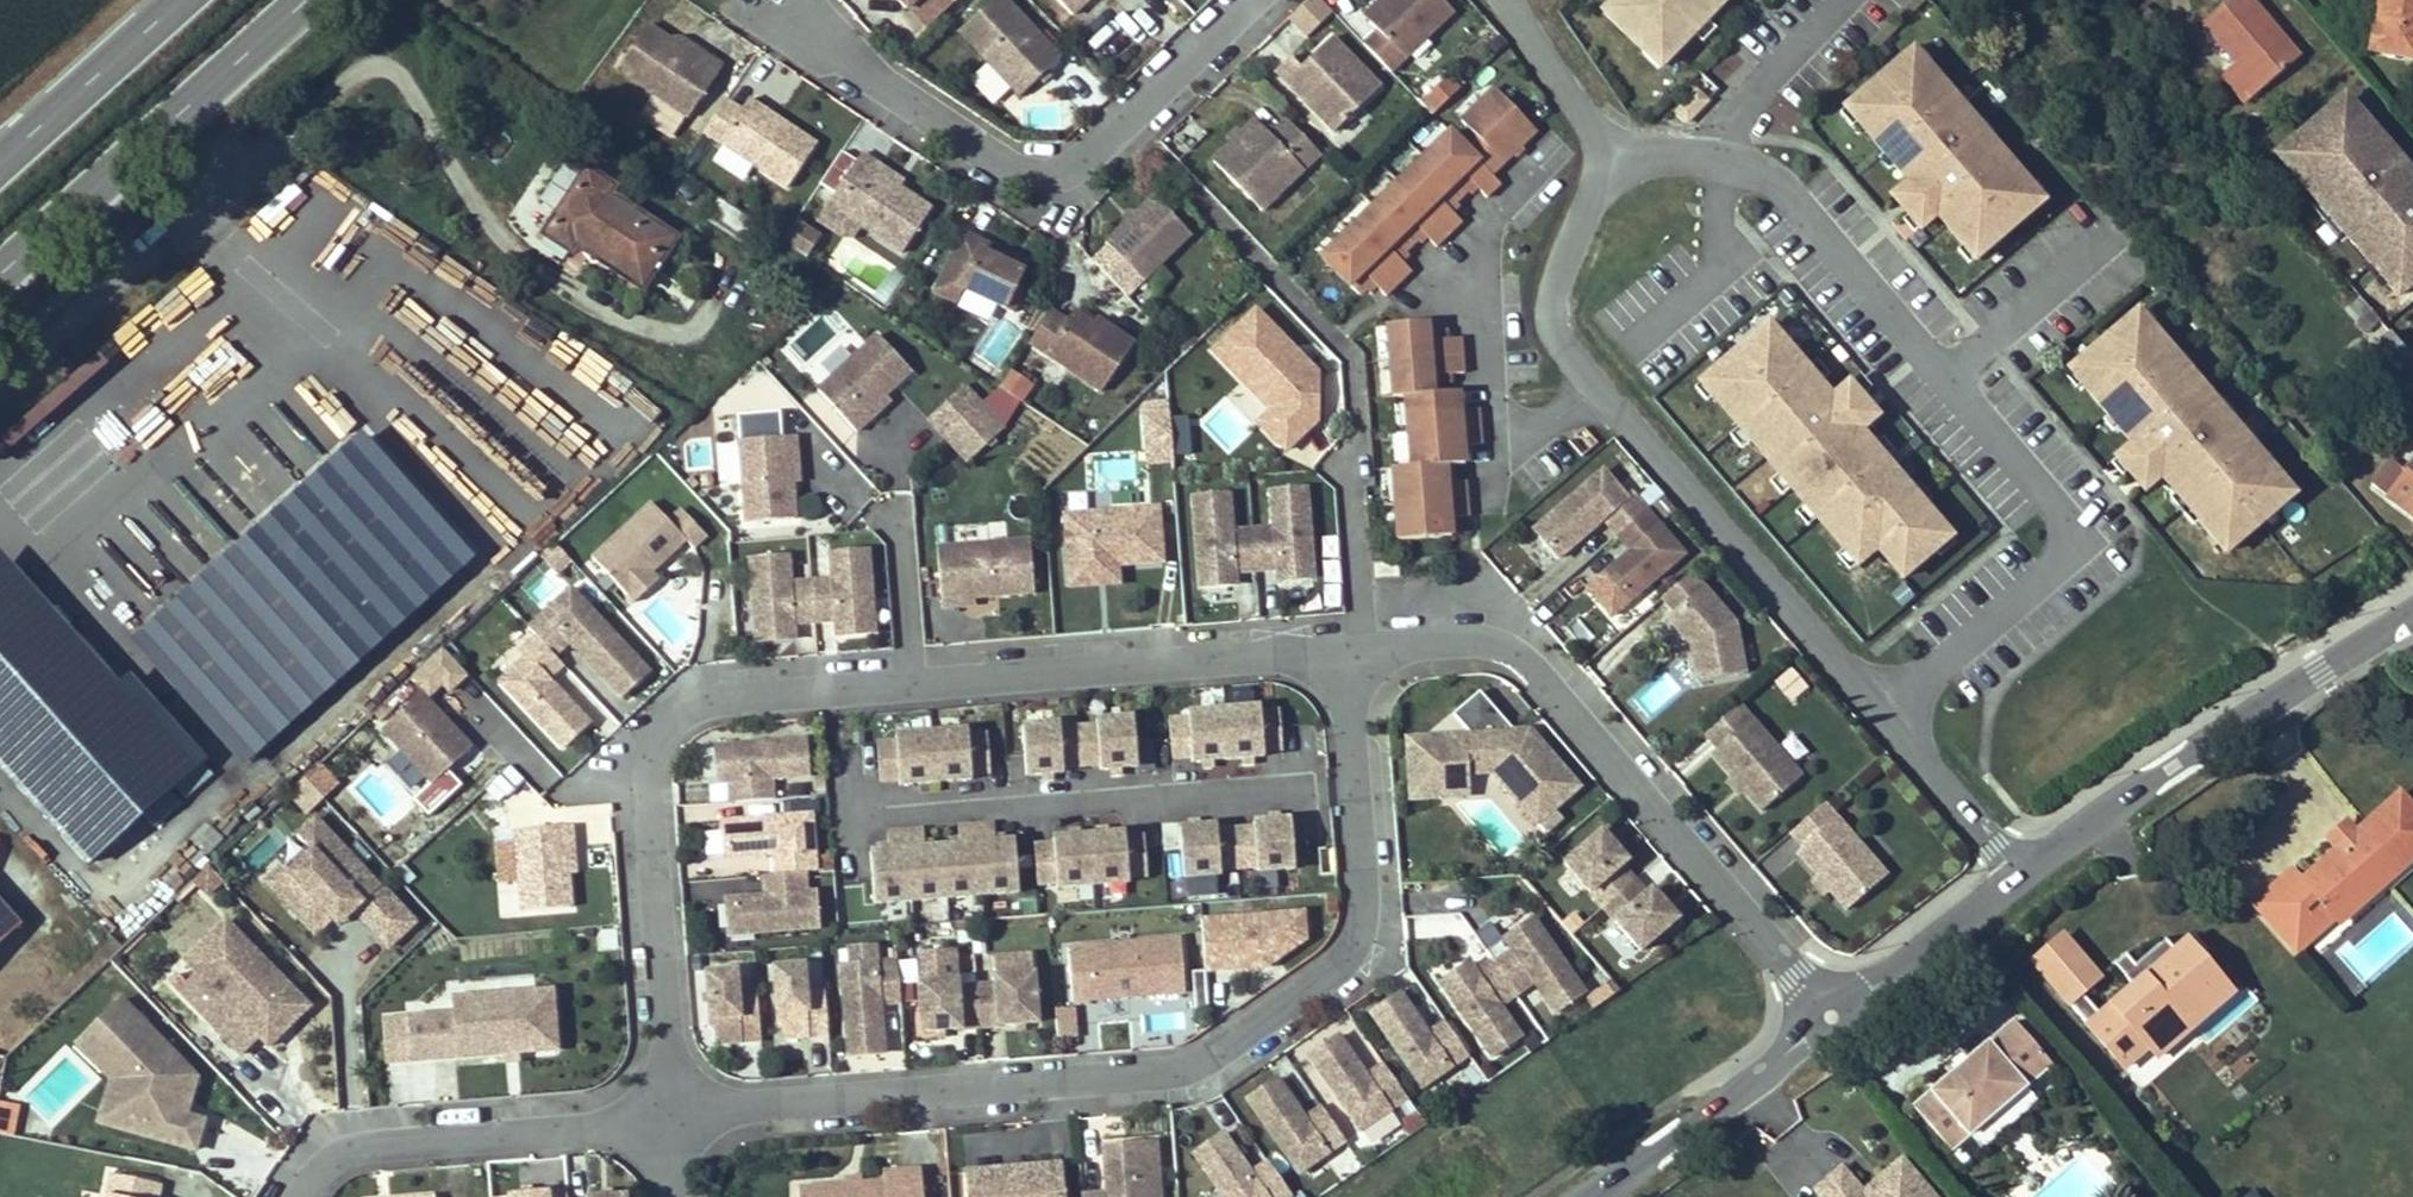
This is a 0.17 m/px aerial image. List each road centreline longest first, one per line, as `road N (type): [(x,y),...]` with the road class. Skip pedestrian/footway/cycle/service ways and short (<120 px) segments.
road 1 (residential): [(659,1112),(1169,1073),(1293,1006),(1368,924),(1349,659)]
road 2 (residential): [(1877,697),(2069,545),(1711,148),(1600,144)]
road 3 (residential): [(1600,144),(1560,277),(1564,322),(1877,697)]
road 4 (residential): [(908,690),(690,706),(648,767),(659,1112)]
road 5 (residential): [(1832,1017),(1538,677),(1472,650),(1368,658)]
road 6 (residential): [(1238,0),(1045,182),(795,16)]
road 7 (residential): [(1368,658),(1351,359),(1196,196)]
road 8 (unclassified): [(2017,872),(2412,604)]
road 9 (residential): [(1349,659),(908,690)]
road 10 (residential): [(272,1196),(288,1171),(361,1126),(659,1112)]
road 11 (unclassified): [(0,391),(284,136)]
road 12 (primary): [(0,247),(277,0)]
road 13 (unclassified): [(1590,1196),(1832,1017)]
road 14 (unclassified): [(1832,1017),(2017,872)]
road 15 (primary): [(174,0),(0,156)]
road 16 (residential): [(1877,697),(2017,872)]
road 17 (residential): [(908,690),(890,515)]
road 18 (residential): [(1510,0),(1543,41),(1600,144)]

